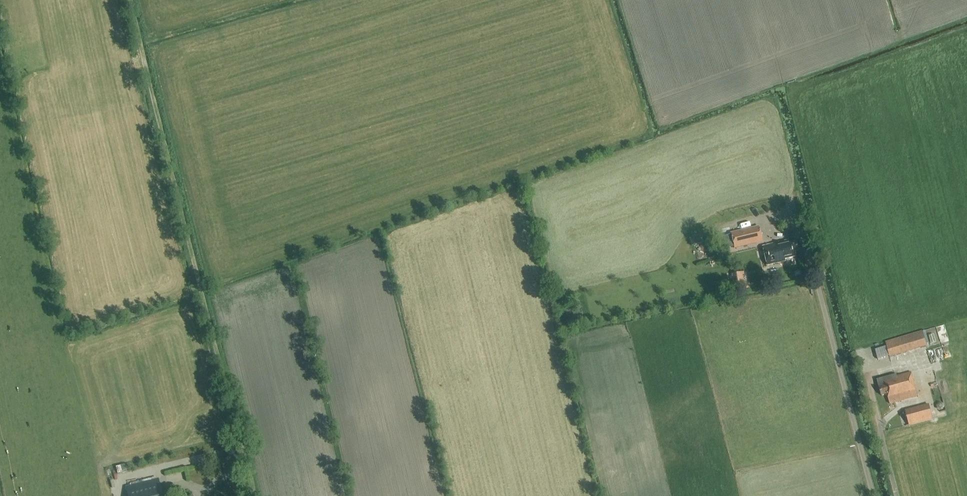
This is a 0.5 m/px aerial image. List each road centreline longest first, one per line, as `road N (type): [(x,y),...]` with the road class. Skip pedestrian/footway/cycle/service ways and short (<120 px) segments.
road 1 (track): [(128,0),(254,495)]
road 2 (track): [(873,495),(813,269)]

